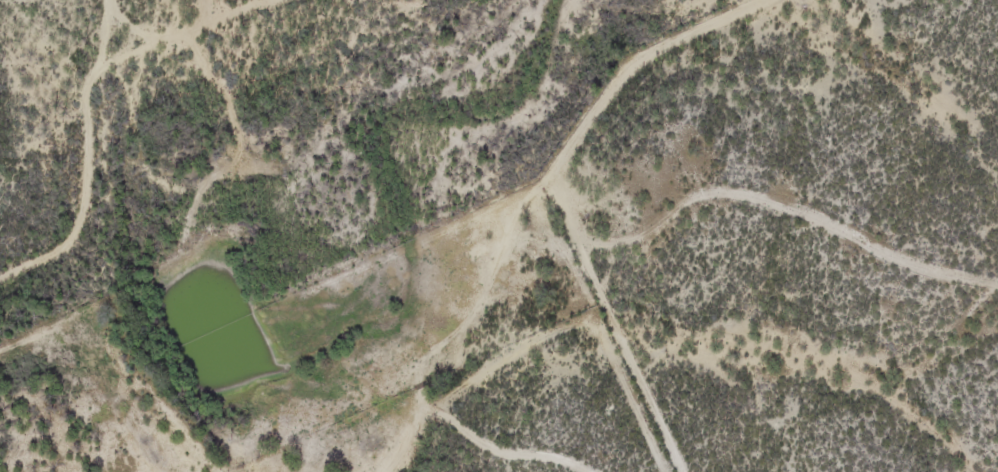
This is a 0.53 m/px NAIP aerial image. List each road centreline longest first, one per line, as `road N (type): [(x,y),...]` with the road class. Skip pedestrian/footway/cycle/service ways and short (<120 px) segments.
road 1 (residential): [(389,471),(533,192),(616,77),(783,0)]
road 2 (residential): [(107,0),(116,299),(154,369),(234,471)]
road 3 (residential): [(541,181),(676,471)]
road 4 (residential): [(0,275),(54,241),(89,96),(109,51)]

